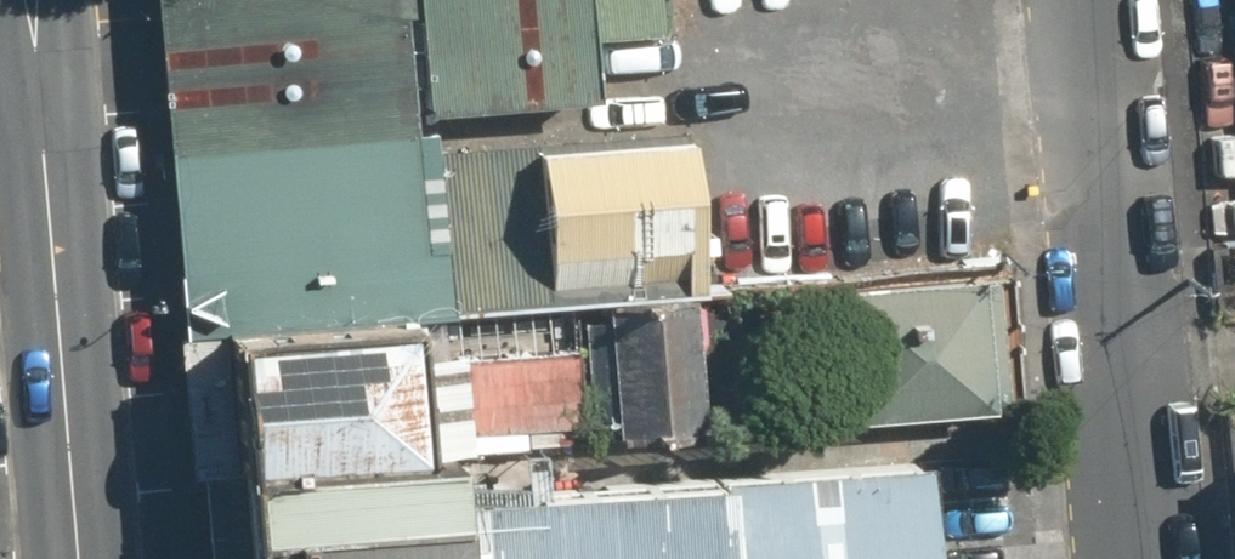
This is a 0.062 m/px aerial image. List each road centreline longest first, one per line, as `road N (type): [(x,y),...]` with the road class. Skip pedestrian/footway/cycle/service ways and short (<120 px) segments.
road 1 (unclassified): [(1092,0),(1139,558)]
road 2 (tertiary): [(86,558),(33,58)]

